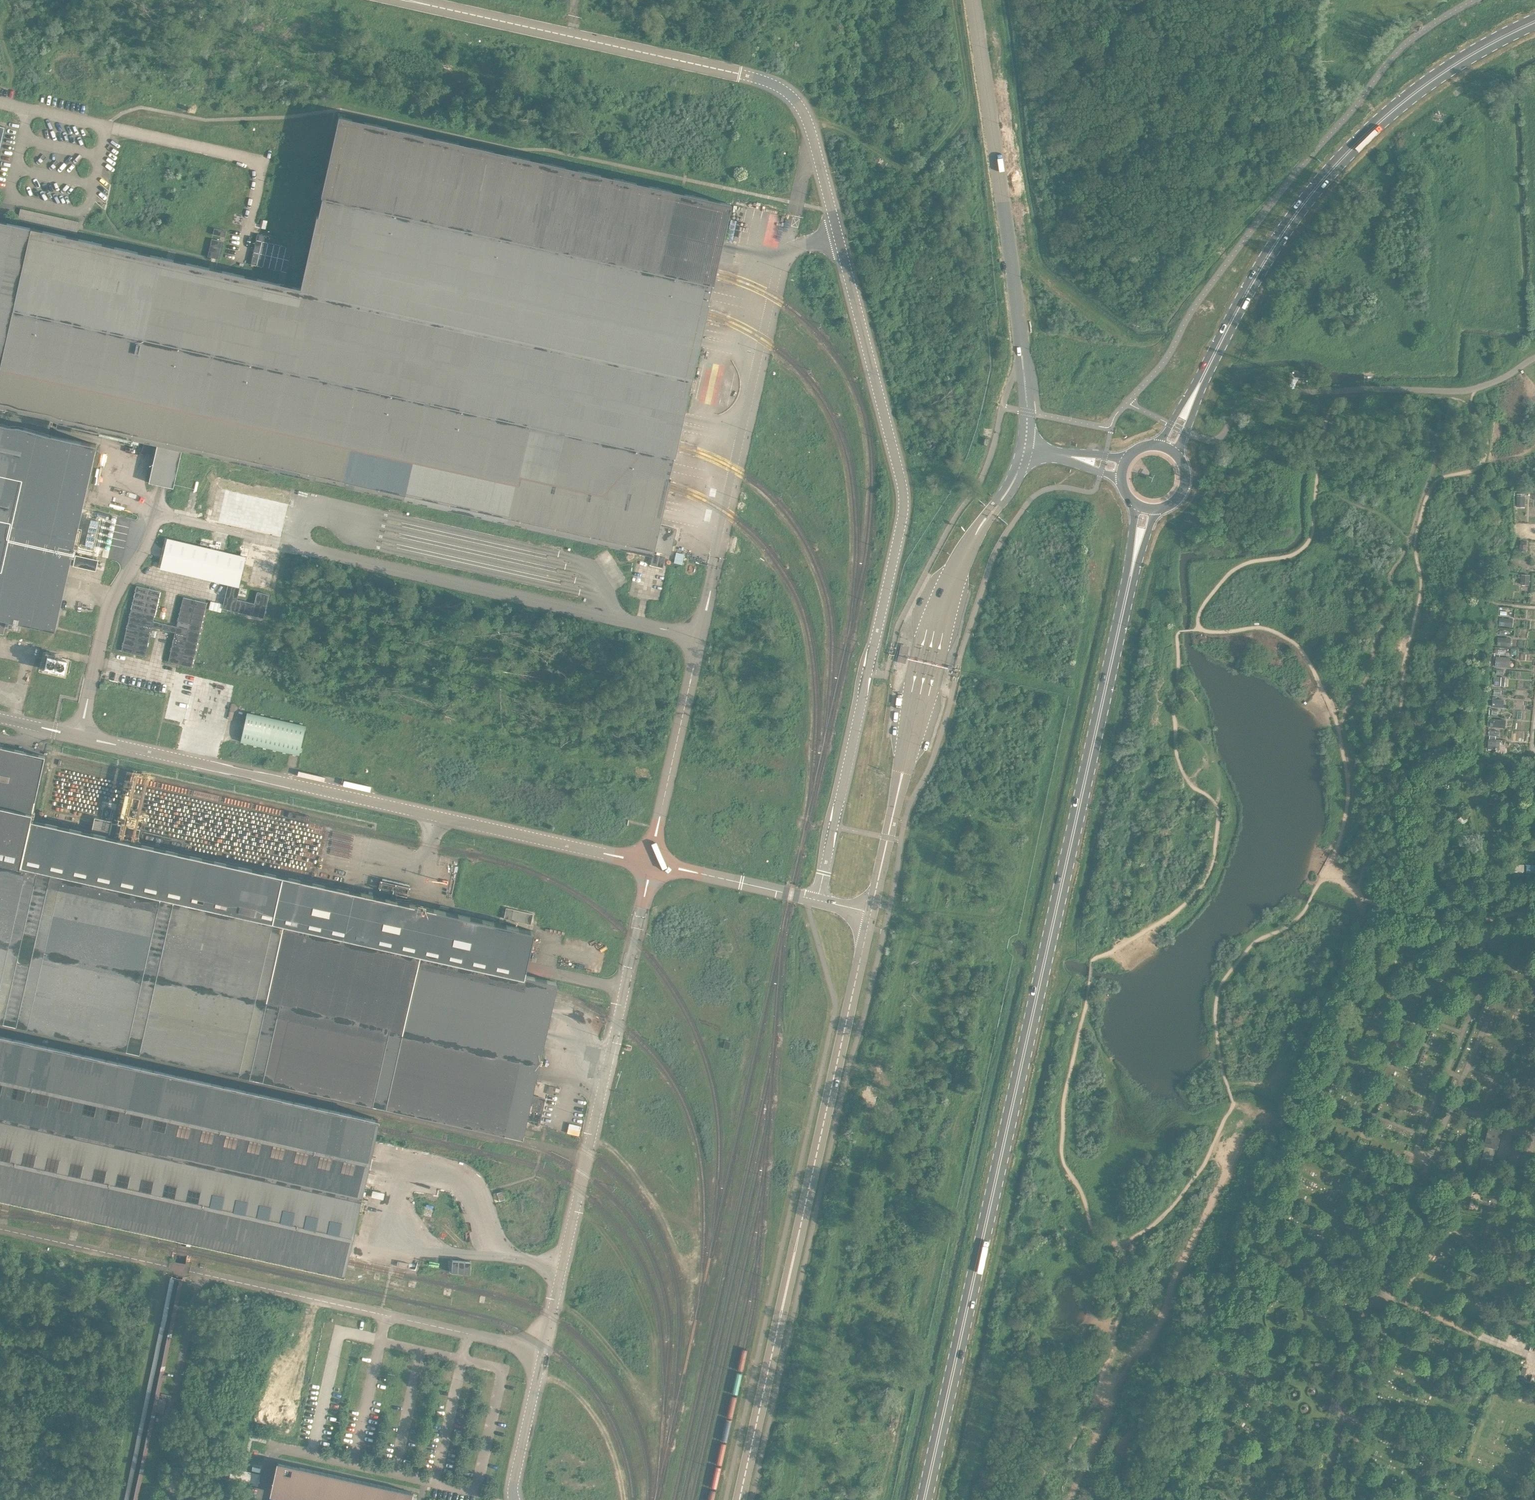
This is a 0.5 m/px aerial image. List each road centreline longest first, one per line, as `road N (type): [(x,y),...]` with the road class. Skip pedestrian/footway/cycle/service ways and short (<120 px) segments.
road 1 (primary): [(926,1499),(1145,511)]
road 2 (primary): [(1534,23),(1419,89),(1325,175),(1245,300),(1167,449)]
road 3 (track): [(585,1163),(556,1148),(263,1080)]
road 4 (unclassified): [(1024,448),(1013,268)]

